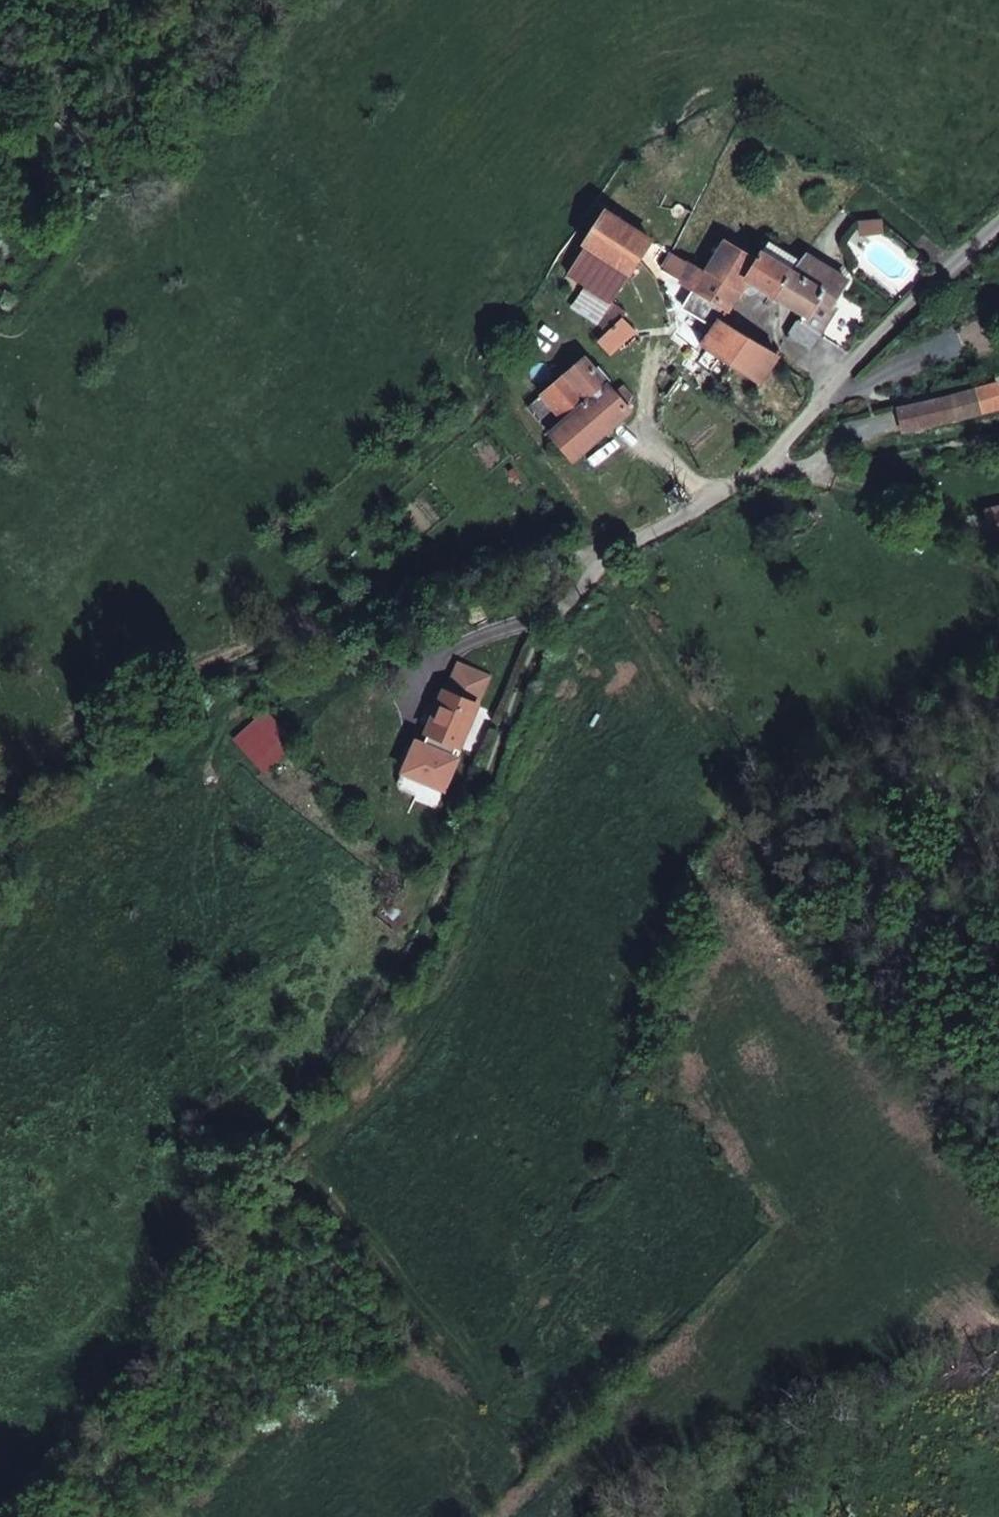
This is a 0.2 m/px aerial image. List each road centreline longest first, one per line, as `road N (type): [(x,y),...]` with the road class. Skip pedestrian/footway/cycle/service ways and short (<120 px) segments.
road 1 (unclassified): [(998,227),(884,322),(758,472),(653,530),(548,614)]

